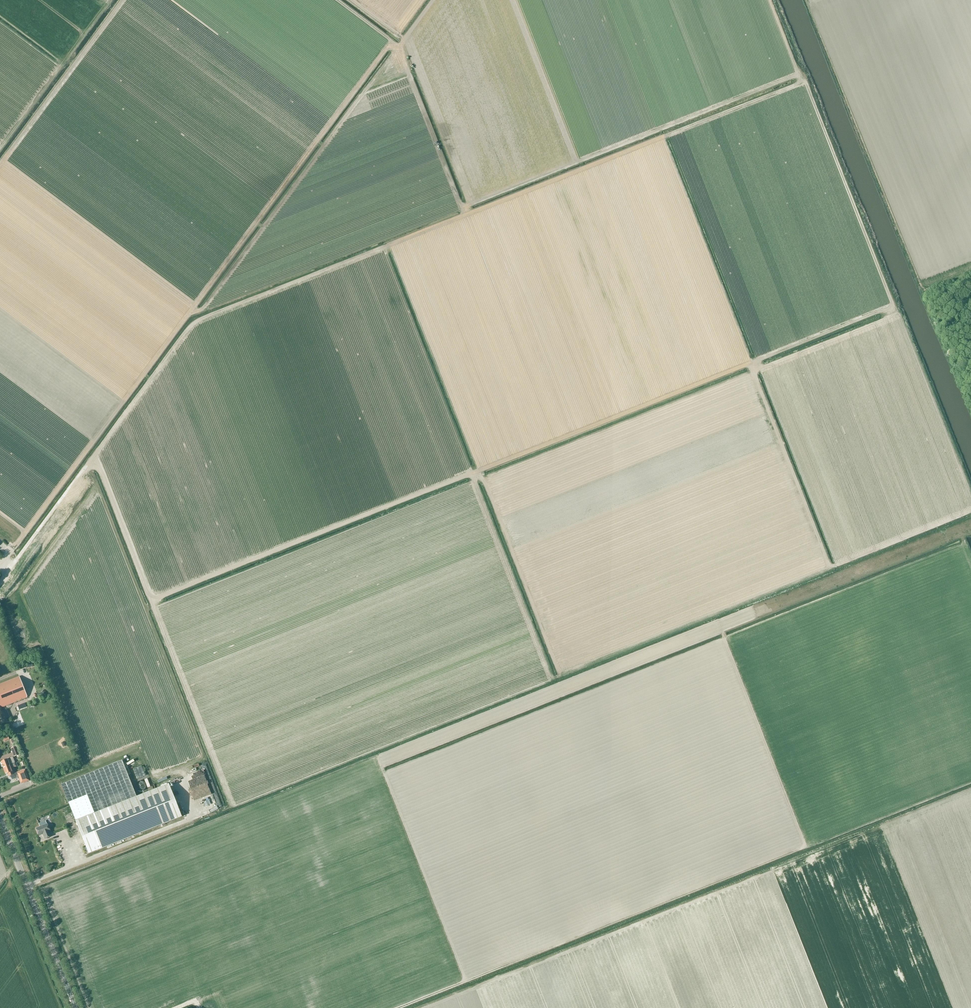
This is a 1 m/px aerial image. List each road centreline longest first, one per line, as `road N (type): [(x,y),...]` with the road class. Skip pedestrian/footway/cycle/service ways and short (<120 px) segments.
road 1 (unclassified): [(74,1007),(0,821)]

